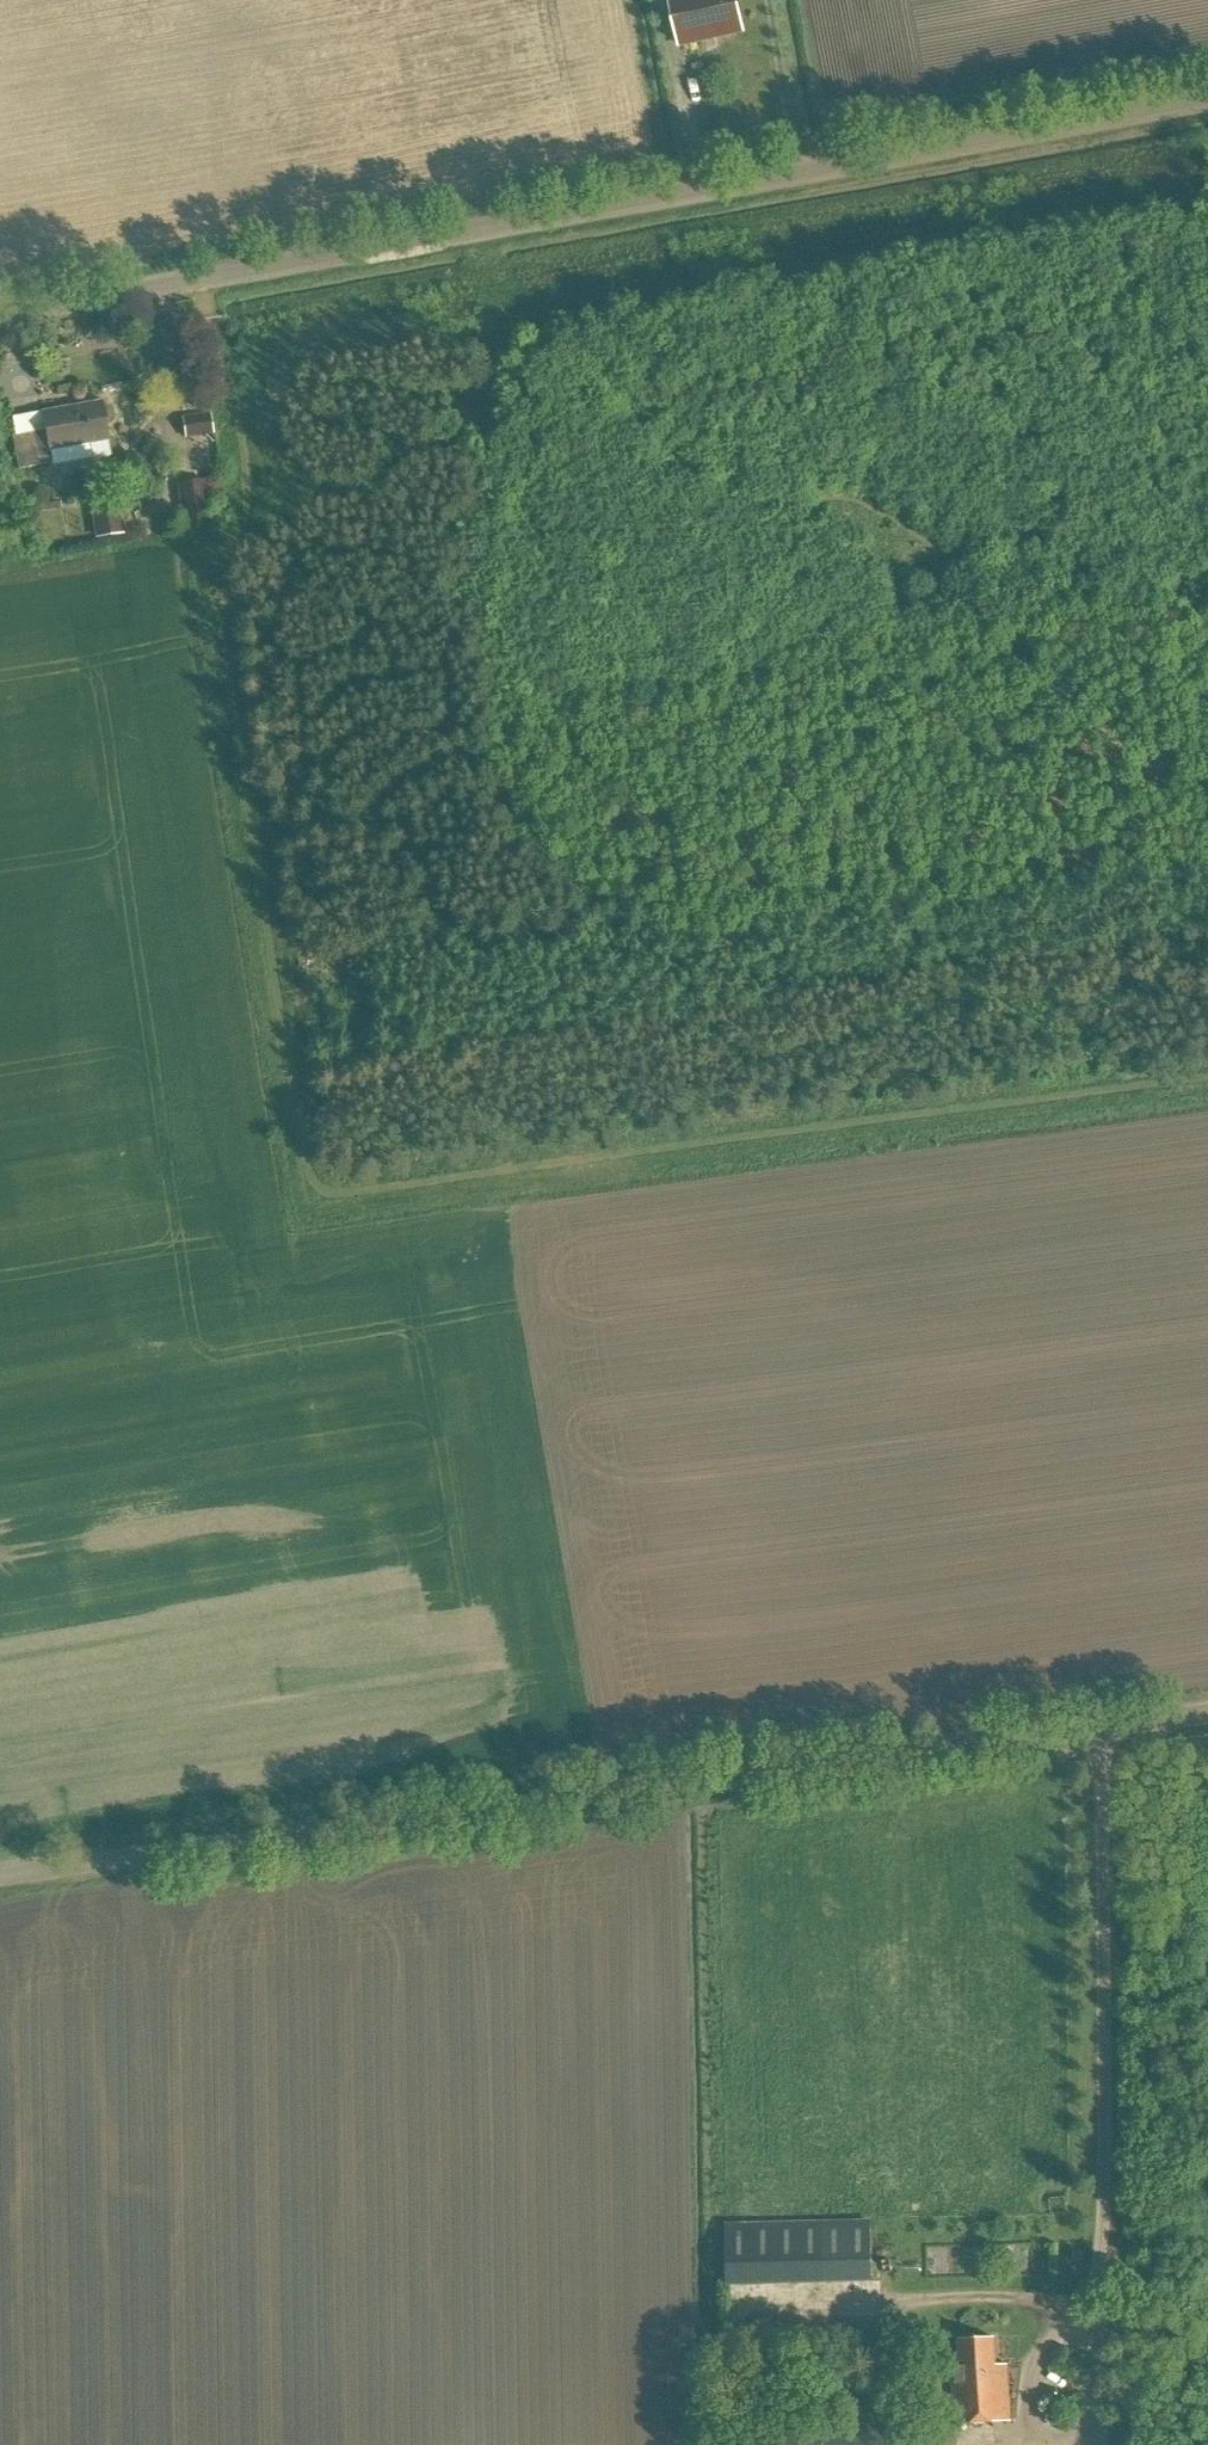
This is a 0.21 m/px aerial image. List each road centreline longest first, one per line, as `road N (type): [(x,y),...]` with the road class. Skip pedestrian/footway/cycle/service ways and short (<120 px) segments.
road 1 (unclassified): [(0,316),(1207,100)]
road 2 (unclassified): [(0,1880),(1207,1716)]

